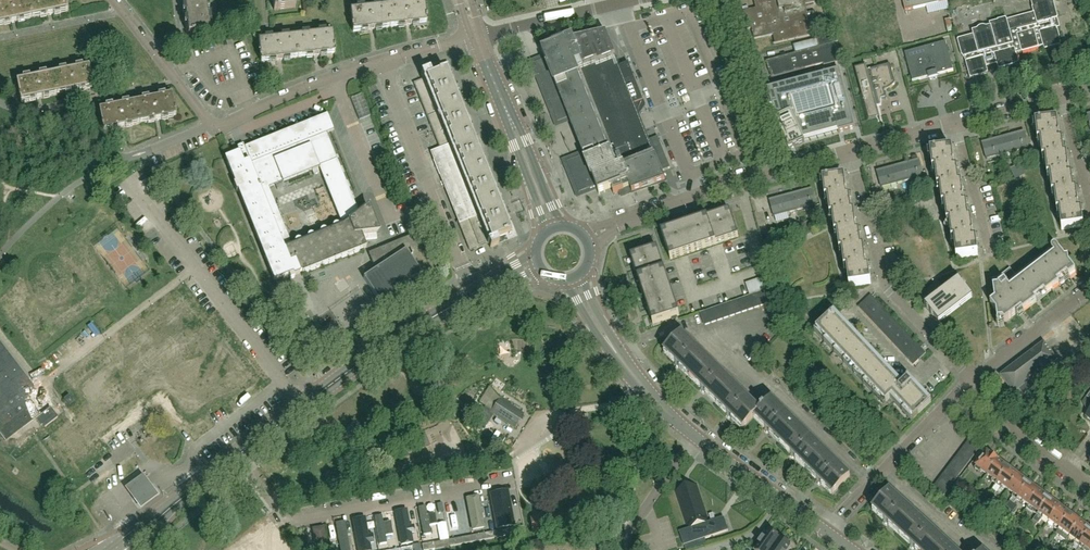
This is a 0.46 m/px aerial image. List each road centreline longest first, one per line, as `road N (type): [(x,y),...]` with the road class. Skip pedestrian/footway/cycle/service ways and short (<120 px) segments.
road 1 (residential): [(238,456),(290,522),(509,482)]
road 2 (secondary): [(238,456),(369,357),(475,294)]
road 3 (residential): [(973,379),(887,287),(850,153)]
road 4 (residential): [(617,225),(850,153)]
road 5 (residential): [(463,263),(382,61)]
road 6 (residential): [(828,533),(973,379)]
road 7 (residential): [(212,124),(382,61)]
road 8 (secondary): [(828,533),(697,438)]
road 9 (residential): [(1089,487),(1040,449),(973,379)]
road 10 (residential): [(212,124),(114,0)]
road 11 (residential): [(973,379),(1089,289)]
road 12 (residential): [(991,253),(956,124)]
road 13 (residential): [(627,549),(631,528),(697,438)]
road 14 (secondary): [(133,537),(238,456)]
road 15 (residential): [(511,29),(636,0)]
road 16 (secondary): [(697,438),(616,350)]

